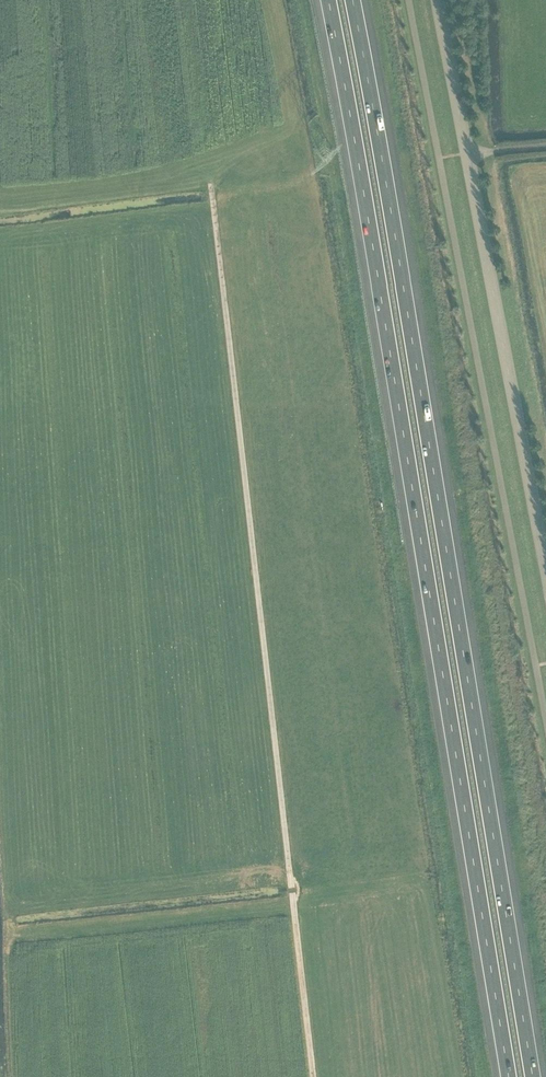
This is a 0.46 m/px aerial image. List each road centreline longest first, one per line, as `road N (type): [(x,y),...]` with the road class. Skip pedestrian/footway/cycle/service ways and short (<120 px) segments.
road 1 (motorway): [(541,1076),(359,0)]
road 2 (motorway): [(326,0),(506,1076)]
road 3 (tertiary): [(545,555),(440,0)]

